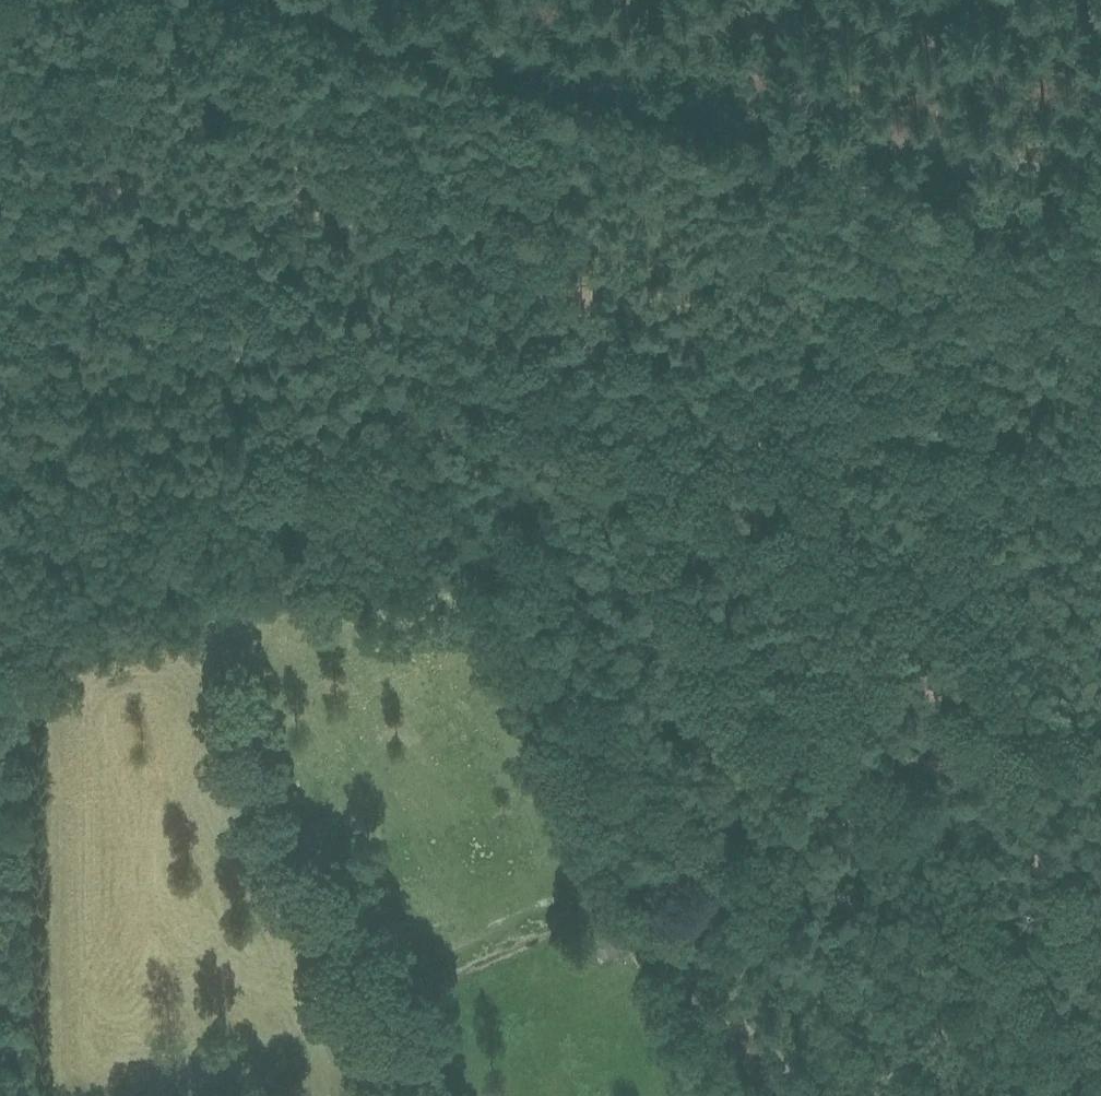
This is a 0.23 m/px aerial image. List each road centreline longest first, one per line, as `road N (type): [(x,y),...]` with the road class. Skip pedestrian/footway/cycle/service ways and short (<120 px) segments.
road 1 (unclassified): [(1100,196),(594,89),(409,43),(293,0)]

